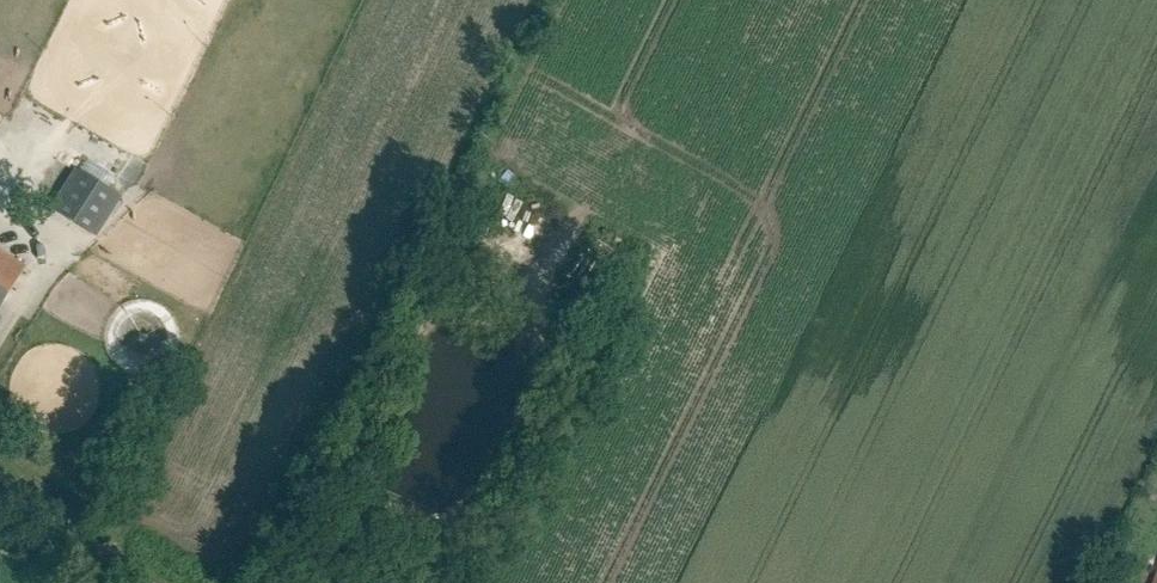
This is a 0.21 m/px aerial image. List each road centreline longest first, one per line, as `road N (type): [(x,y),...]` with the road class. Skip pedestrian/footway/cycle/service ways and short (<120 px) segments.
road 1 (unclassified): [(0,485),(140,582)]

